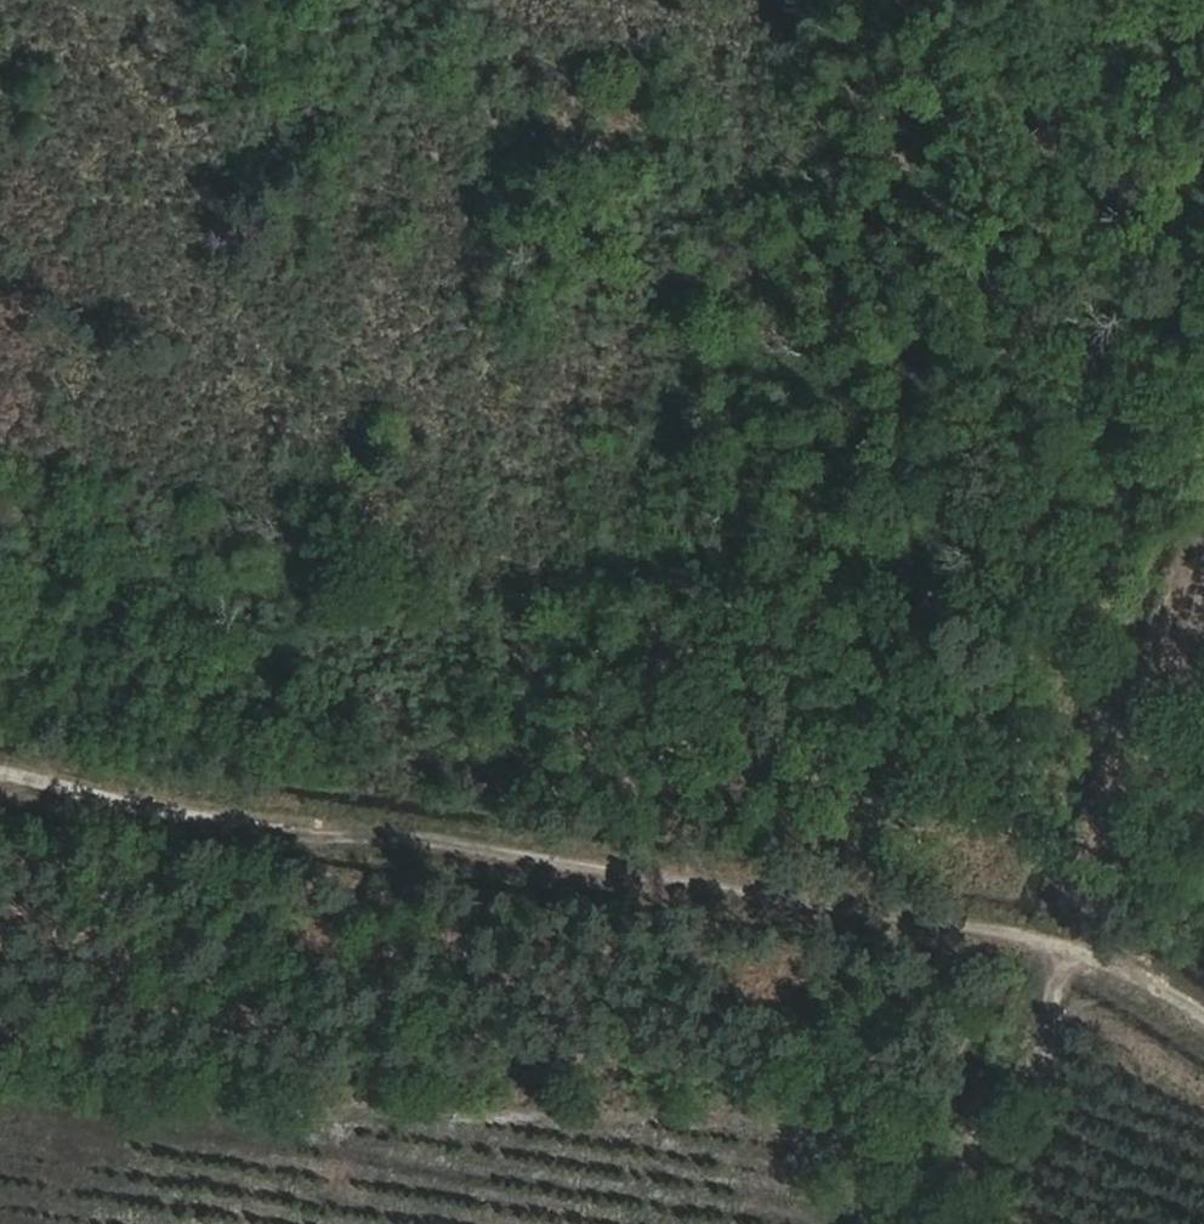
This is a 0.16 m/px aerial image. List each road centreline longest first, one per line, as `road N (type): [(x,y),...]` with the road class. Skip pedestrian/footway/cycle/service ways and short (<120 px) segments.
road 1 (track): [(0,762),(1097,956),(1203,1020)]
road 2 (track): [(1012,1223),(1097,956)]

